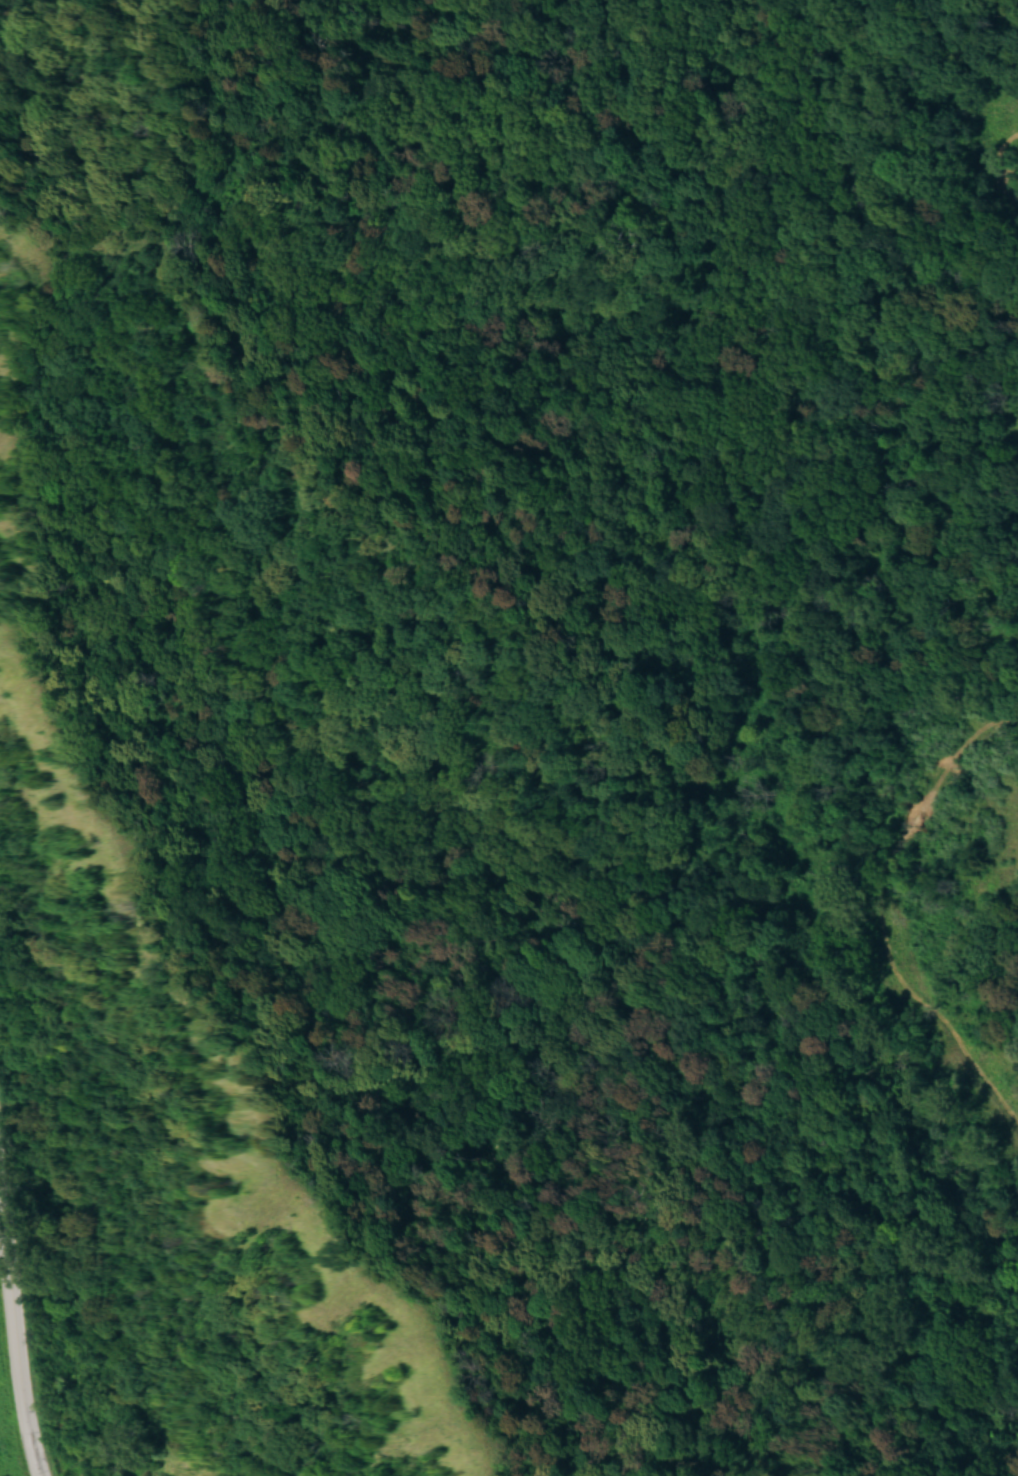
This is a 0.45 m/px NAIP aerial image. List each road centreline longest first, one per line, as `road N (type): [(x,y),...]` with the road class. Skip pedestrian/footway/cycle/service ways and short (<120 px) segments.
road 1 (secondary): [(34,1475),(0,1275)]

